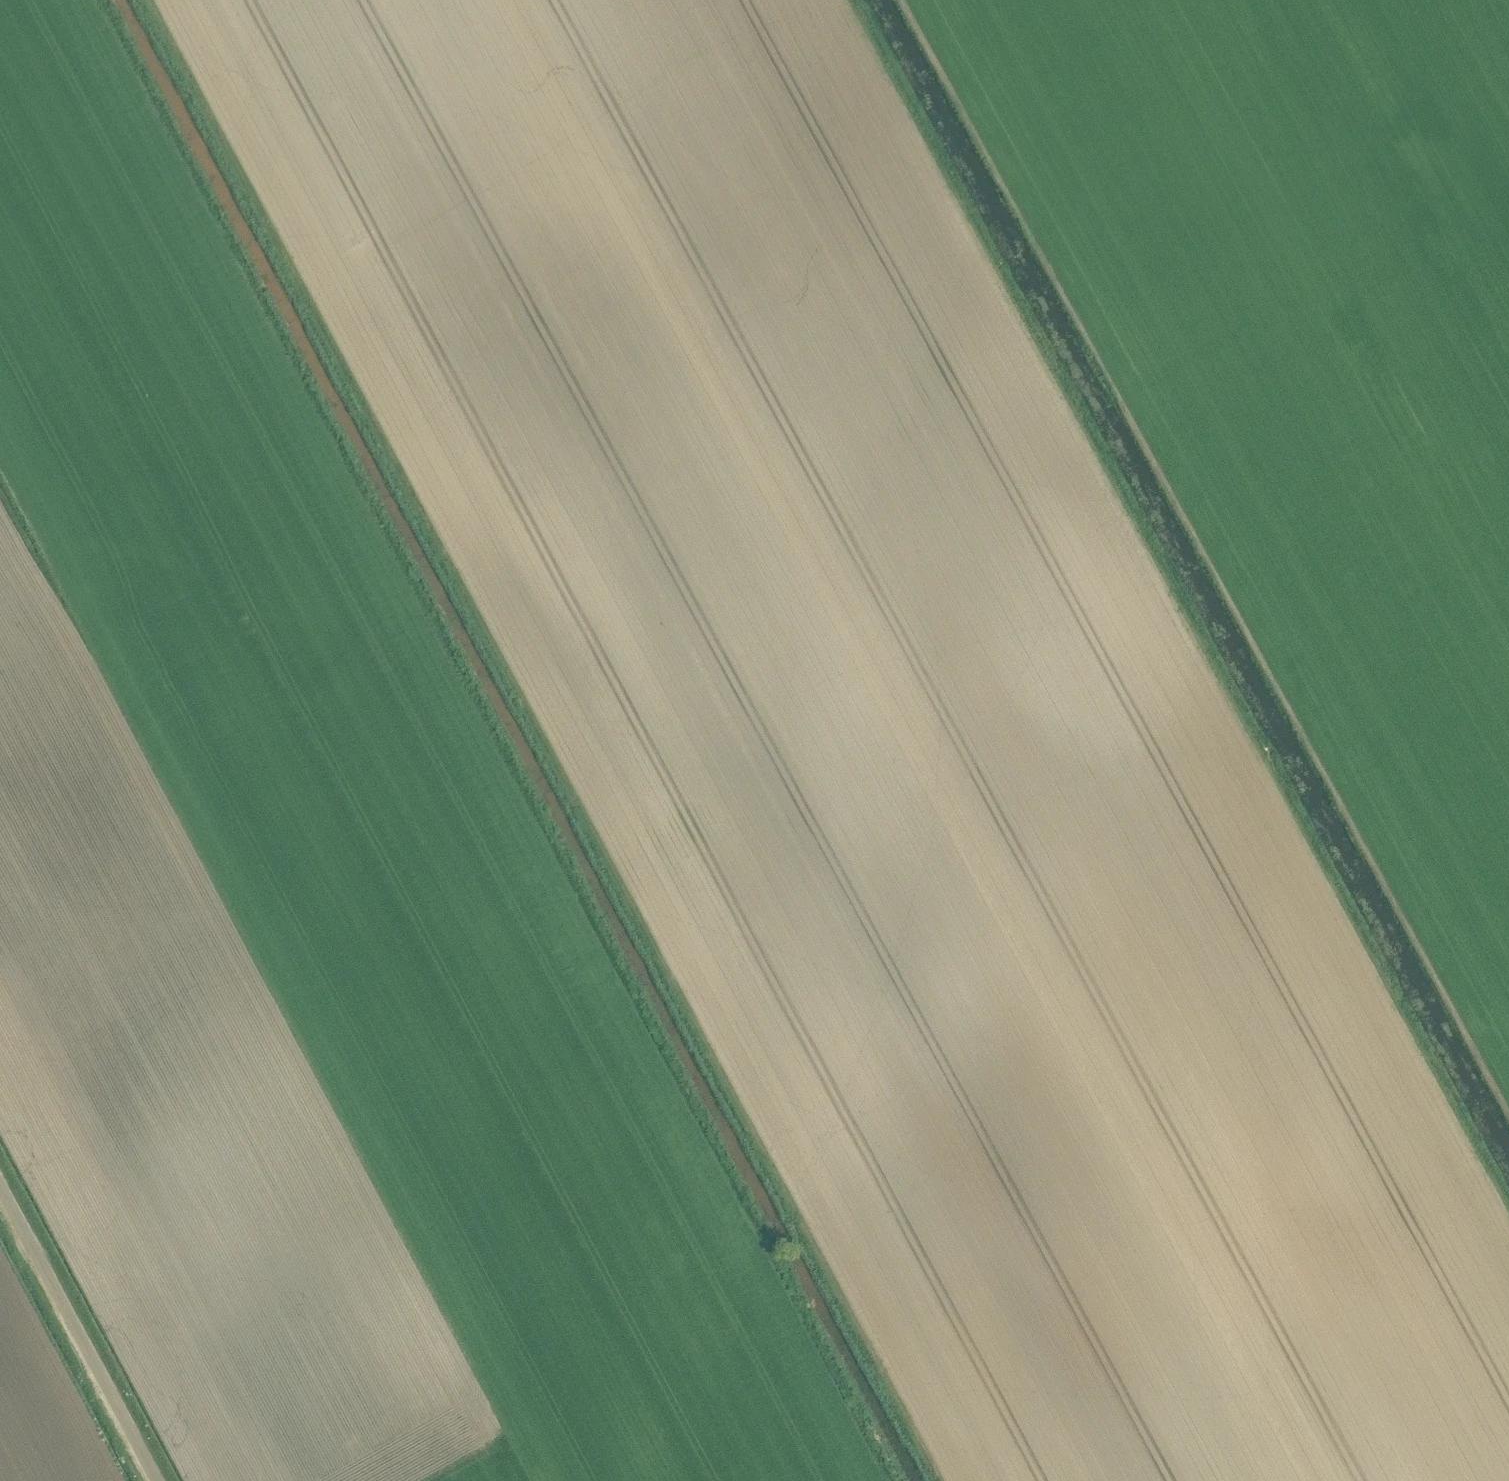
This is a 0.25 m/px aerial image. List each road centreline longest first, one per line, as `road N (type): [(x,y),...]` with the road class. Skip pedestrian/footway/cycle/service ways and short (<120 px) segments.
road 1 (unclassified): [(158,1480),(0,1185)]

